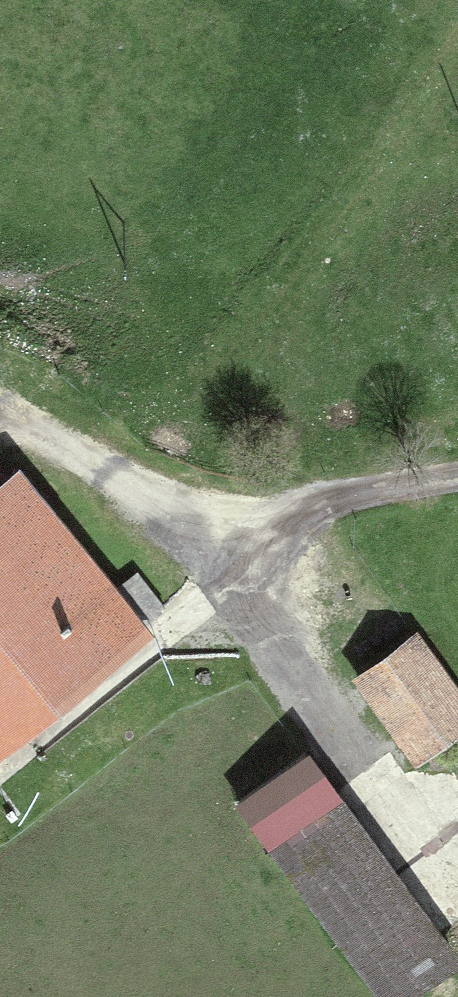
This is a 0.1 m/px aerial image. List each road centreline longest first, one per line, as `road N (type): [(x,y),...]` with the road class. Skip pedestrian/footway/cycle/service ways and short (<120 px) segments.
road 1 (track): [(217,521),(377,785),(403,807),(457,793)]
road 2 (track): [(457,480),(217,521)]
road 3 (track): [(217,521),(0,421)]

